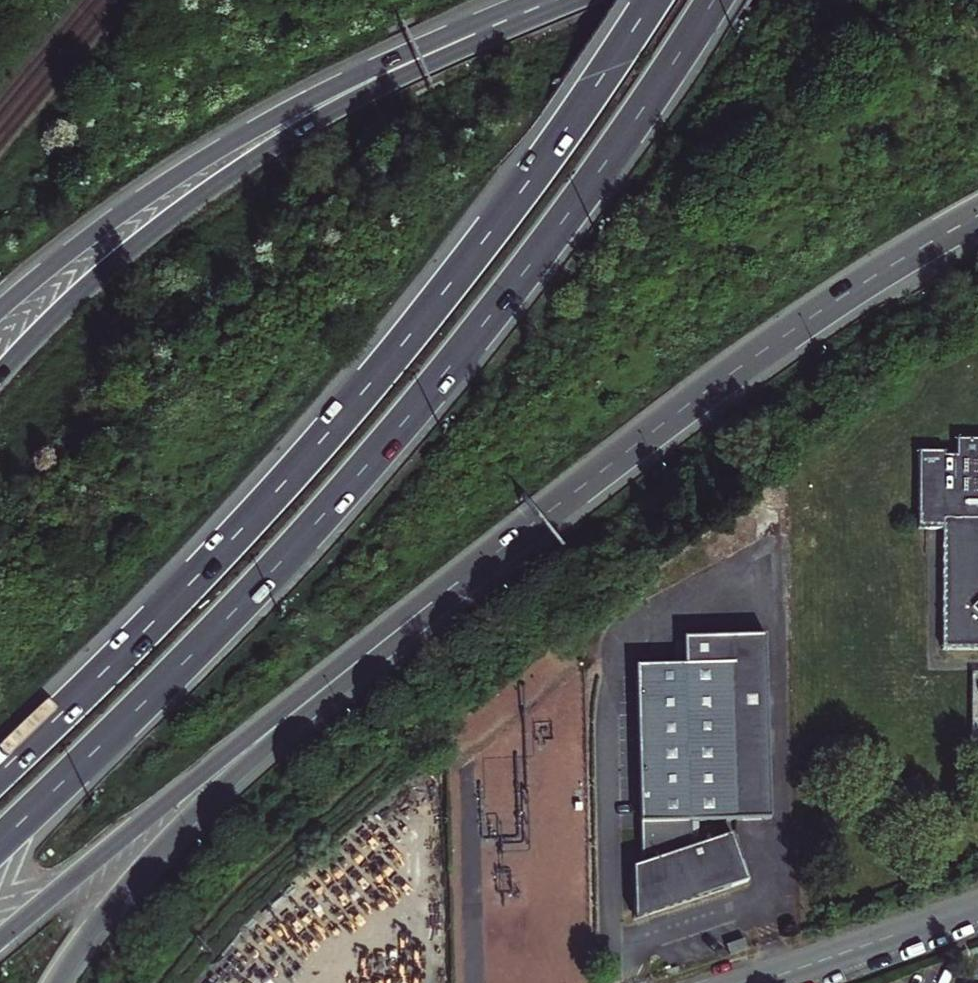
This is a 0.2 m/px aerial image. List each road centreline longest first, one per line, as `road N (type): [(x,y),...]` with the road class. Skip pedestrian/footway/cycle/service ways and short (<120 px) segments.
road 1 (trunk): [(0,840),(337,498),(514,284),(715,0)]
road 2 (trunk): [(655,0),(531,176),(365,387),(184,588),(0,770)]
road 3 (motorway): [(0,939),(244,738),(647,436)]
road 4 (motorway): [(56,982),(129,882),(232,775),(647,436)]
road 5 (motorway): [(554,0),(354,95),(244,163),(100,272),(0,371)]
road 6 (motorway): [(532,0),(440,33),(259,122),(139,197),(0,307)]
road 7 (motorway): [(647,436),(835,303),(977,218)]
road 8 (residential): [(759,982),(977,909)]

